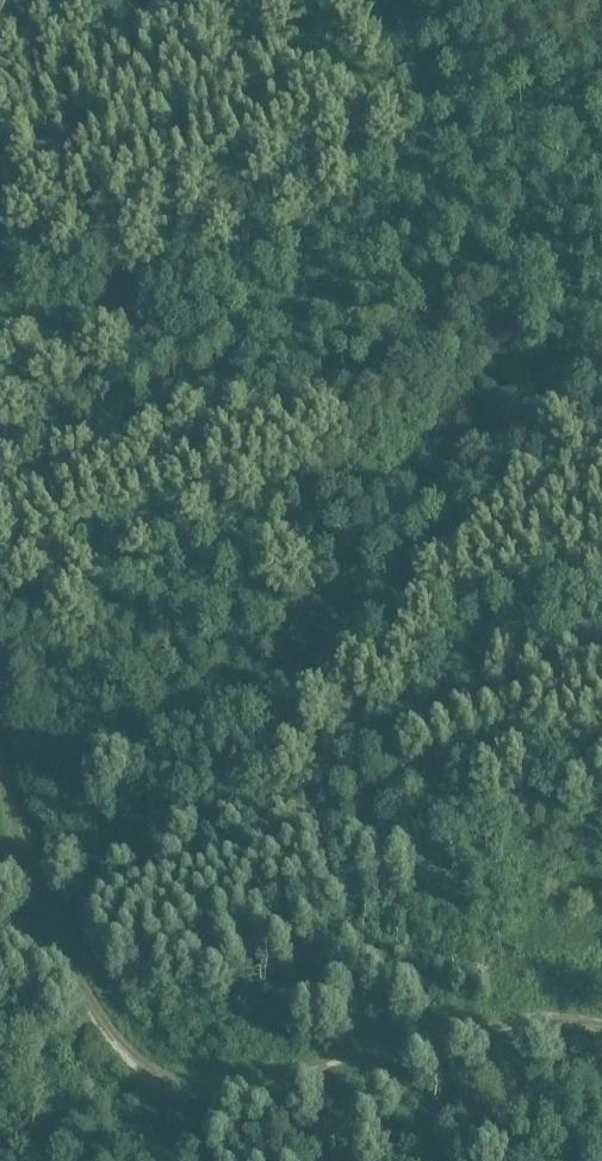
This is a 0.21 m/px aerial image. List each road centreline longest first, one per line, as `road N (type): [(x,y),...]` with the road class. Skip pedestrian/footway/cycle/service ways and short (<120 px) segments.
road 1 (track): [(601,1016),(518,1021),(193,1087),(97,1019),(44,917),(0,775)]

